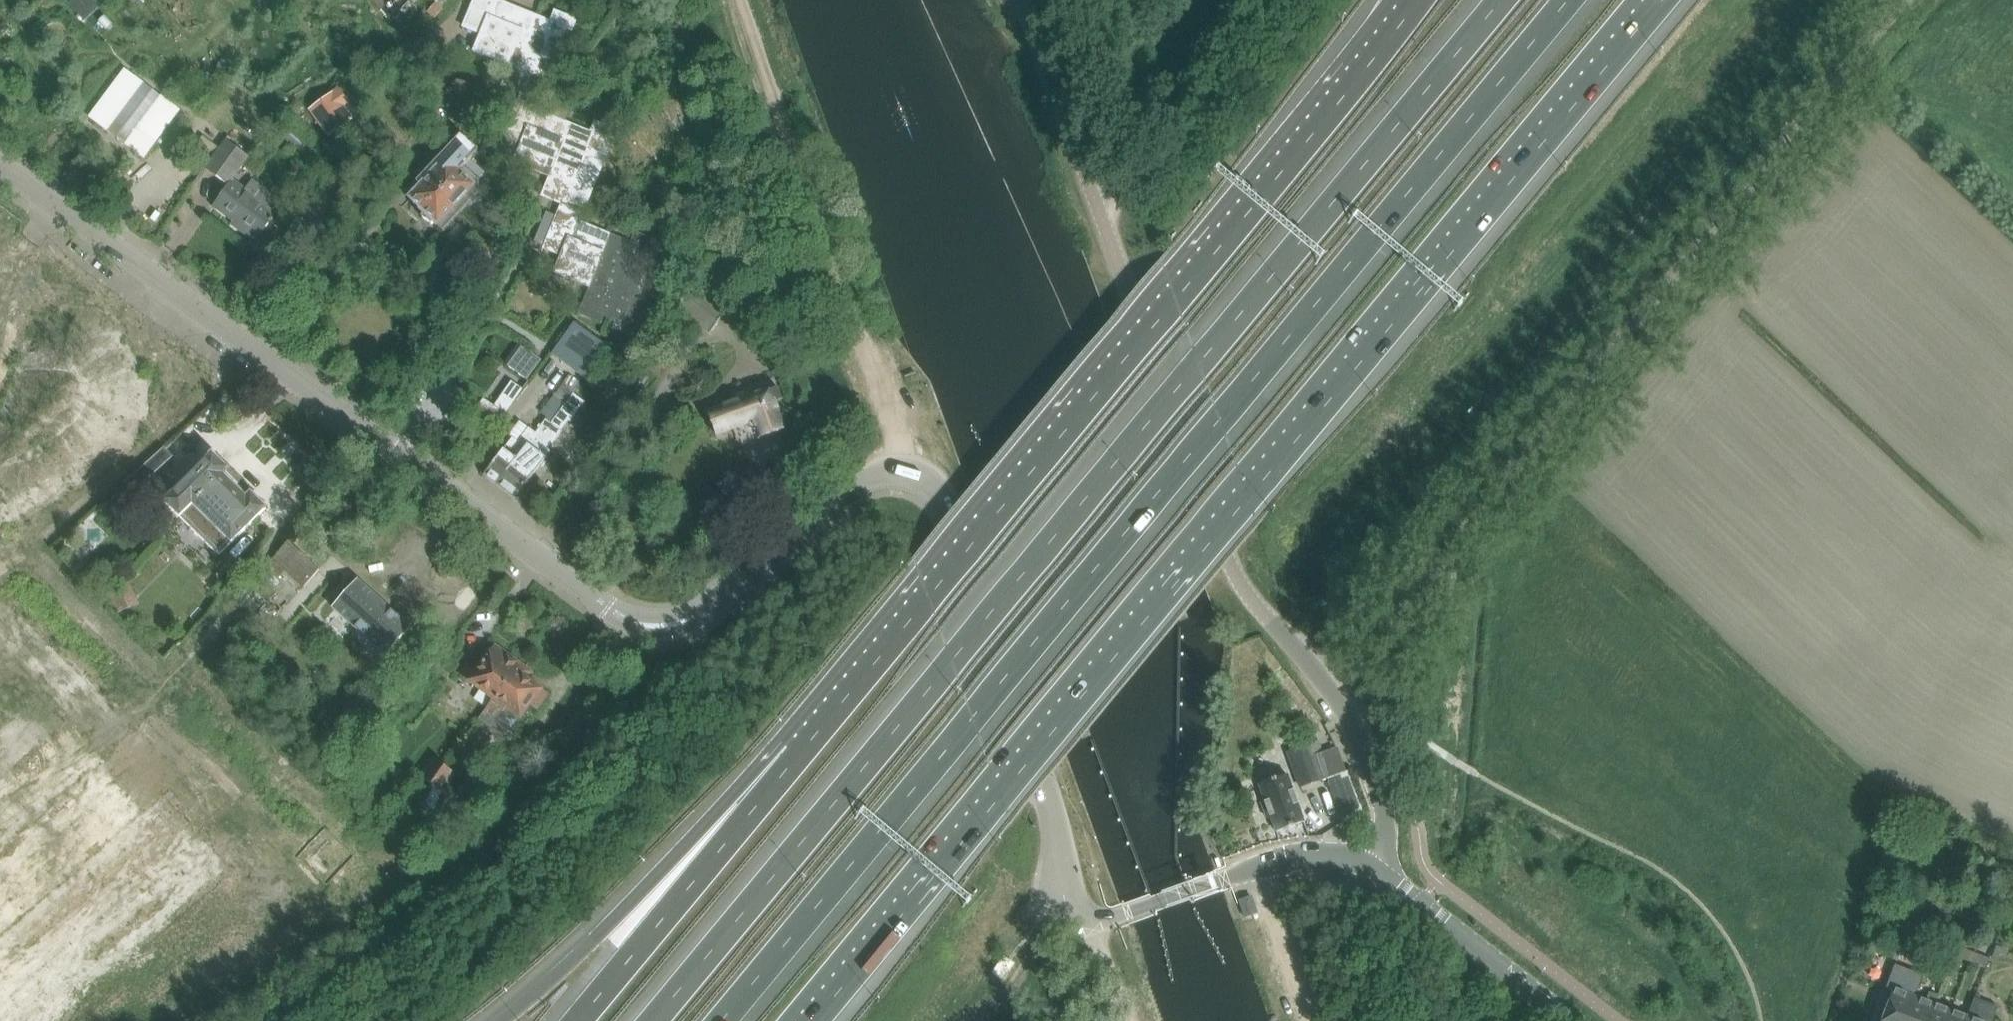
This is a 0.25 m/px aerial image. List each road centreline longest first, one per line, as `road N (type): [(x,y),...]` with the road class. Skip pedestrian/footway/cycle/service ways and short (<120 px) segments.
road 1 (tertiary): [(1126,914),(1084,916),(1063,894),(1048,783),(949,511),(922,471),(897,466),(876,472),(697,615),(658,625),(635,621),(0,168)]
road 2 (motorway): [(1504,0),(653,1020)]
road 3 (motorway): [(722,1020),(1571,0)]
road 4 (motorway): [(795,1020),(1638,0)]
road 5 (motorway): [(1417,0),(800,752)]
road 6 (unclassified): [(1333,692),(1373,659),(1915,0)]
road 7 (unclassified): [(1333,692),(1251,600),(1230,560),(1026,0)]
road 8 (motorway): [(800,752),(717,812),(502,1020)]
road 9 (motorway): [(800,752),(577,1020)]
road 10 (tertiary): [(1570,1020),(1369,869)]
road 11 (track): [(1233,0),(1092,184)]
road 12 (unclassified): [(1369,869),(1387,806),(1379,773),(1333,692)]
road 13 (track): [(1253,869),(1306,1020)]
road 14 (tertiary): [(1369,869),(1301,857),(1219,879)]

